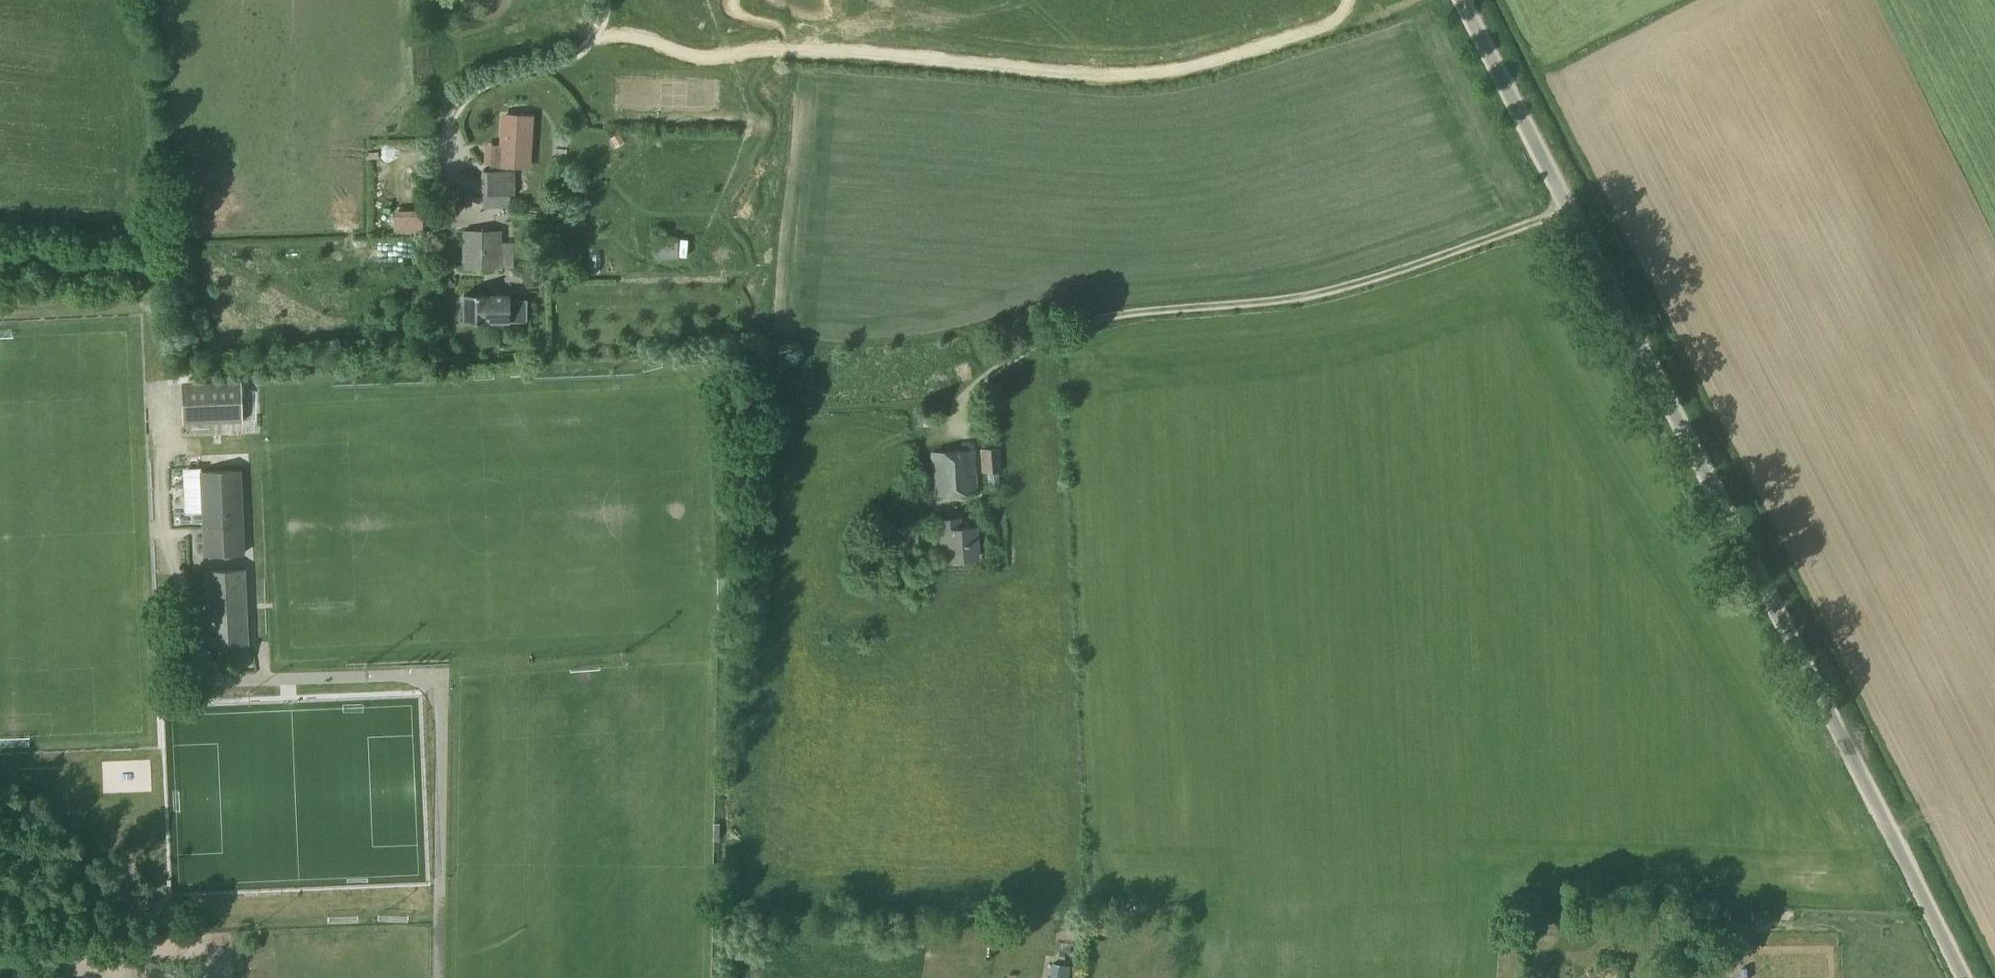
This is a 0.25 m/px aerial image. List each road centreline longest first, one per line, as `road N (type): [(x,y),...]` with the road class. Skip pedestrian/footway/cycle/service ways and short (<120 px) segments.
road 1 (unclassified): [(1950,977),(1457,0)]

